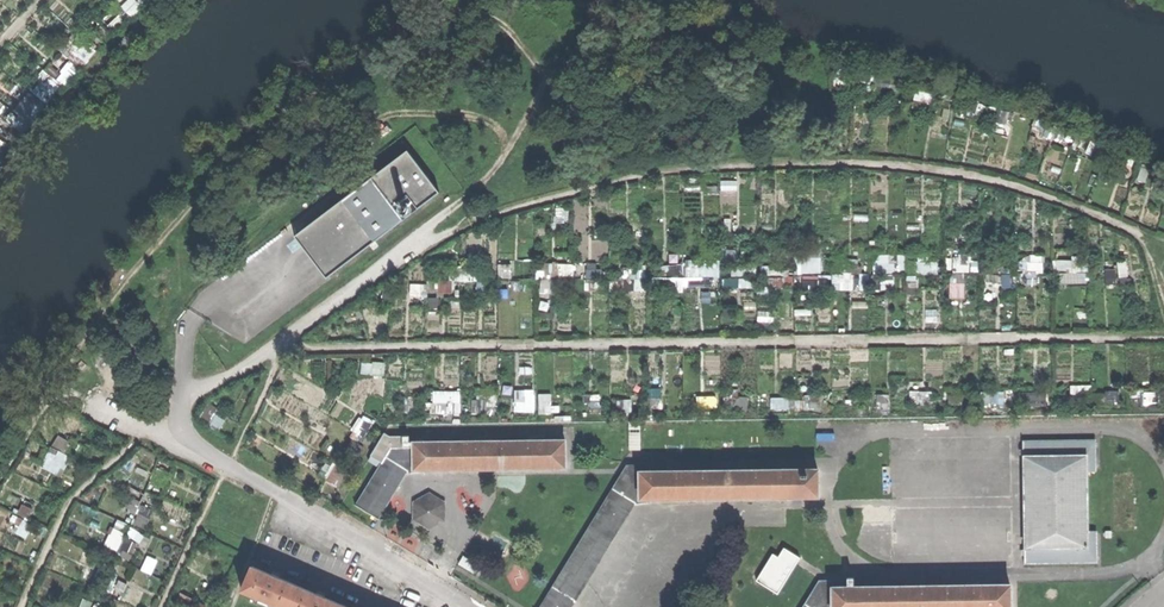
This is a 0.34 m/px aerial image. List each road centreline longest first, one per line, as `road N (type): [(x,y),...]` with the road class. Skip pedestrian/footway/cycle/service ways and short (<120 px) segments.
road 1 (residential): [(468,606),(313,510),(106,411)]
road 2 (track): [(560,38),(492,175),(417,248)]

